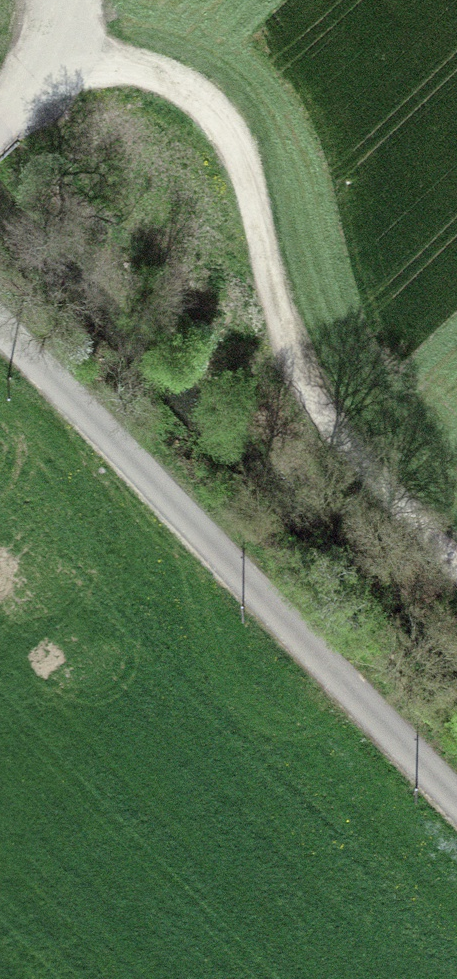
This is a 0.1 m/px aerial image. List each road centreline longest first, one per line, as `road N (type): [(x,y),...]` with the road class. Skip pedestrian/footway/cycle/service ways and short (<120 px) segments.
road 1 (track): [(48,57),(161,76),(220,117),(251,191),(292,368),(456,555)]
road 2 (unclassified): [(0,328),(456,799)]

